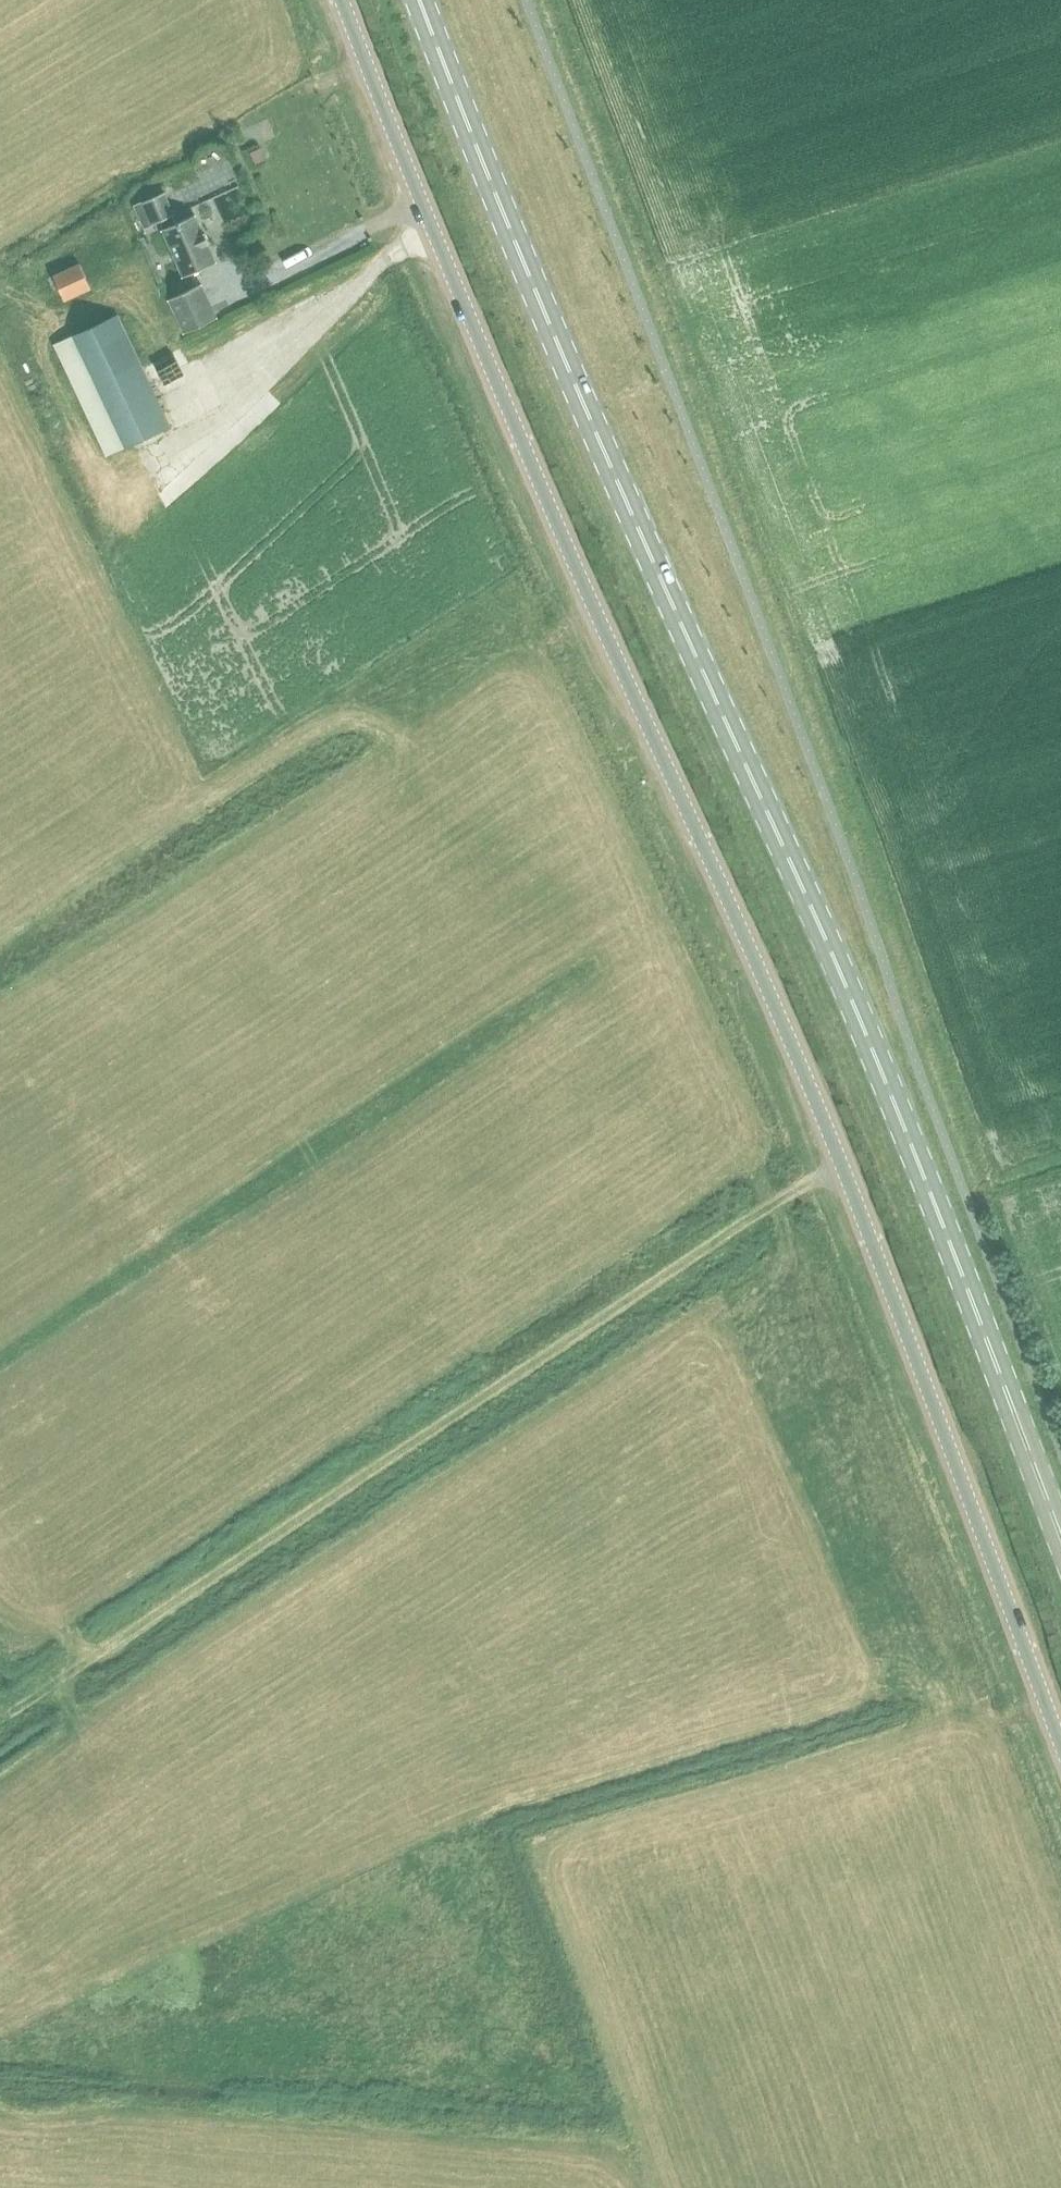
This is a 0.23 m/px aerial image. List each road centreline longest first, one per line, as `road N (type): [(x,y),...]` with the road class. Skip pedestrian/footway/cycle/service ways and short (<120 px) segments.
road 1 (tertiary): [(1060,1744),(841,1163),(433,232),(343,0)]
road 2 (secondary): [(426,0),(620,489),(865,1030),(1060,1541)]
road 3 (track): [(0,1720),(841,1163)]

